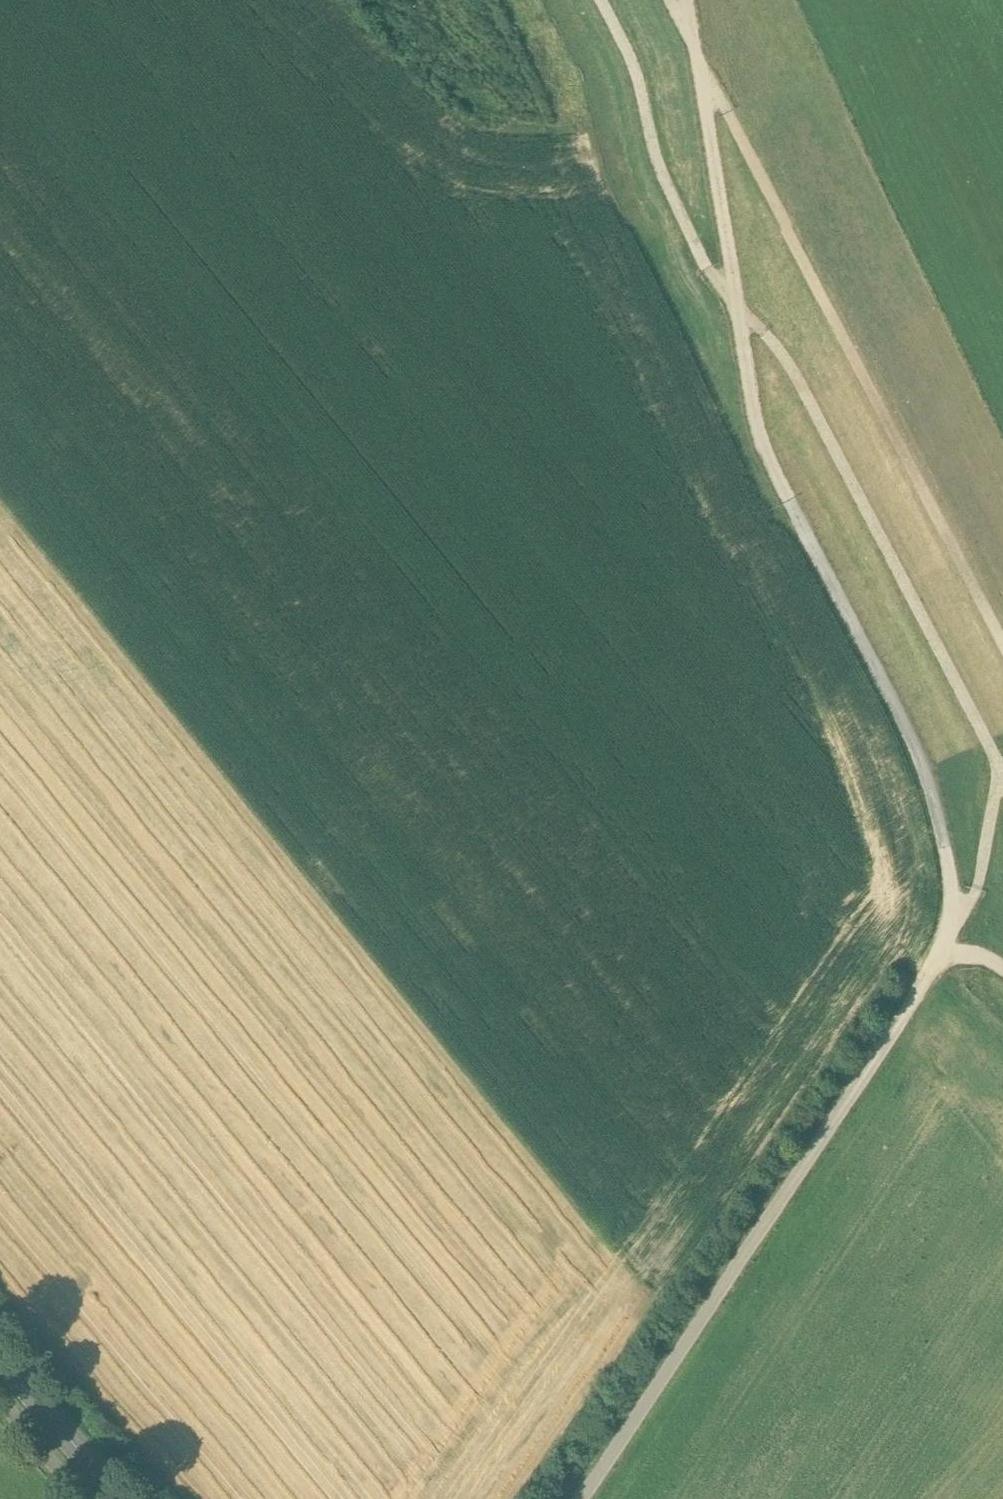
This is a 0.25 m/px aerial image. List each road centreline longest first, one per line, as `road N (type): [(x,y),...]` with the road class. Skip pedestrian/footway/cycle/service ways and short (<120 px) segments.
road 1 (track): [(943,957),(957,924),(939,822),(909,721),(760,441),(741,308)]
road 2 (unclassified): [(578,1498),(943,957)]
road 3 (track): [(696,37),(741,308)]
road 4 (secondary): [(123,1498),(0,1352)]

